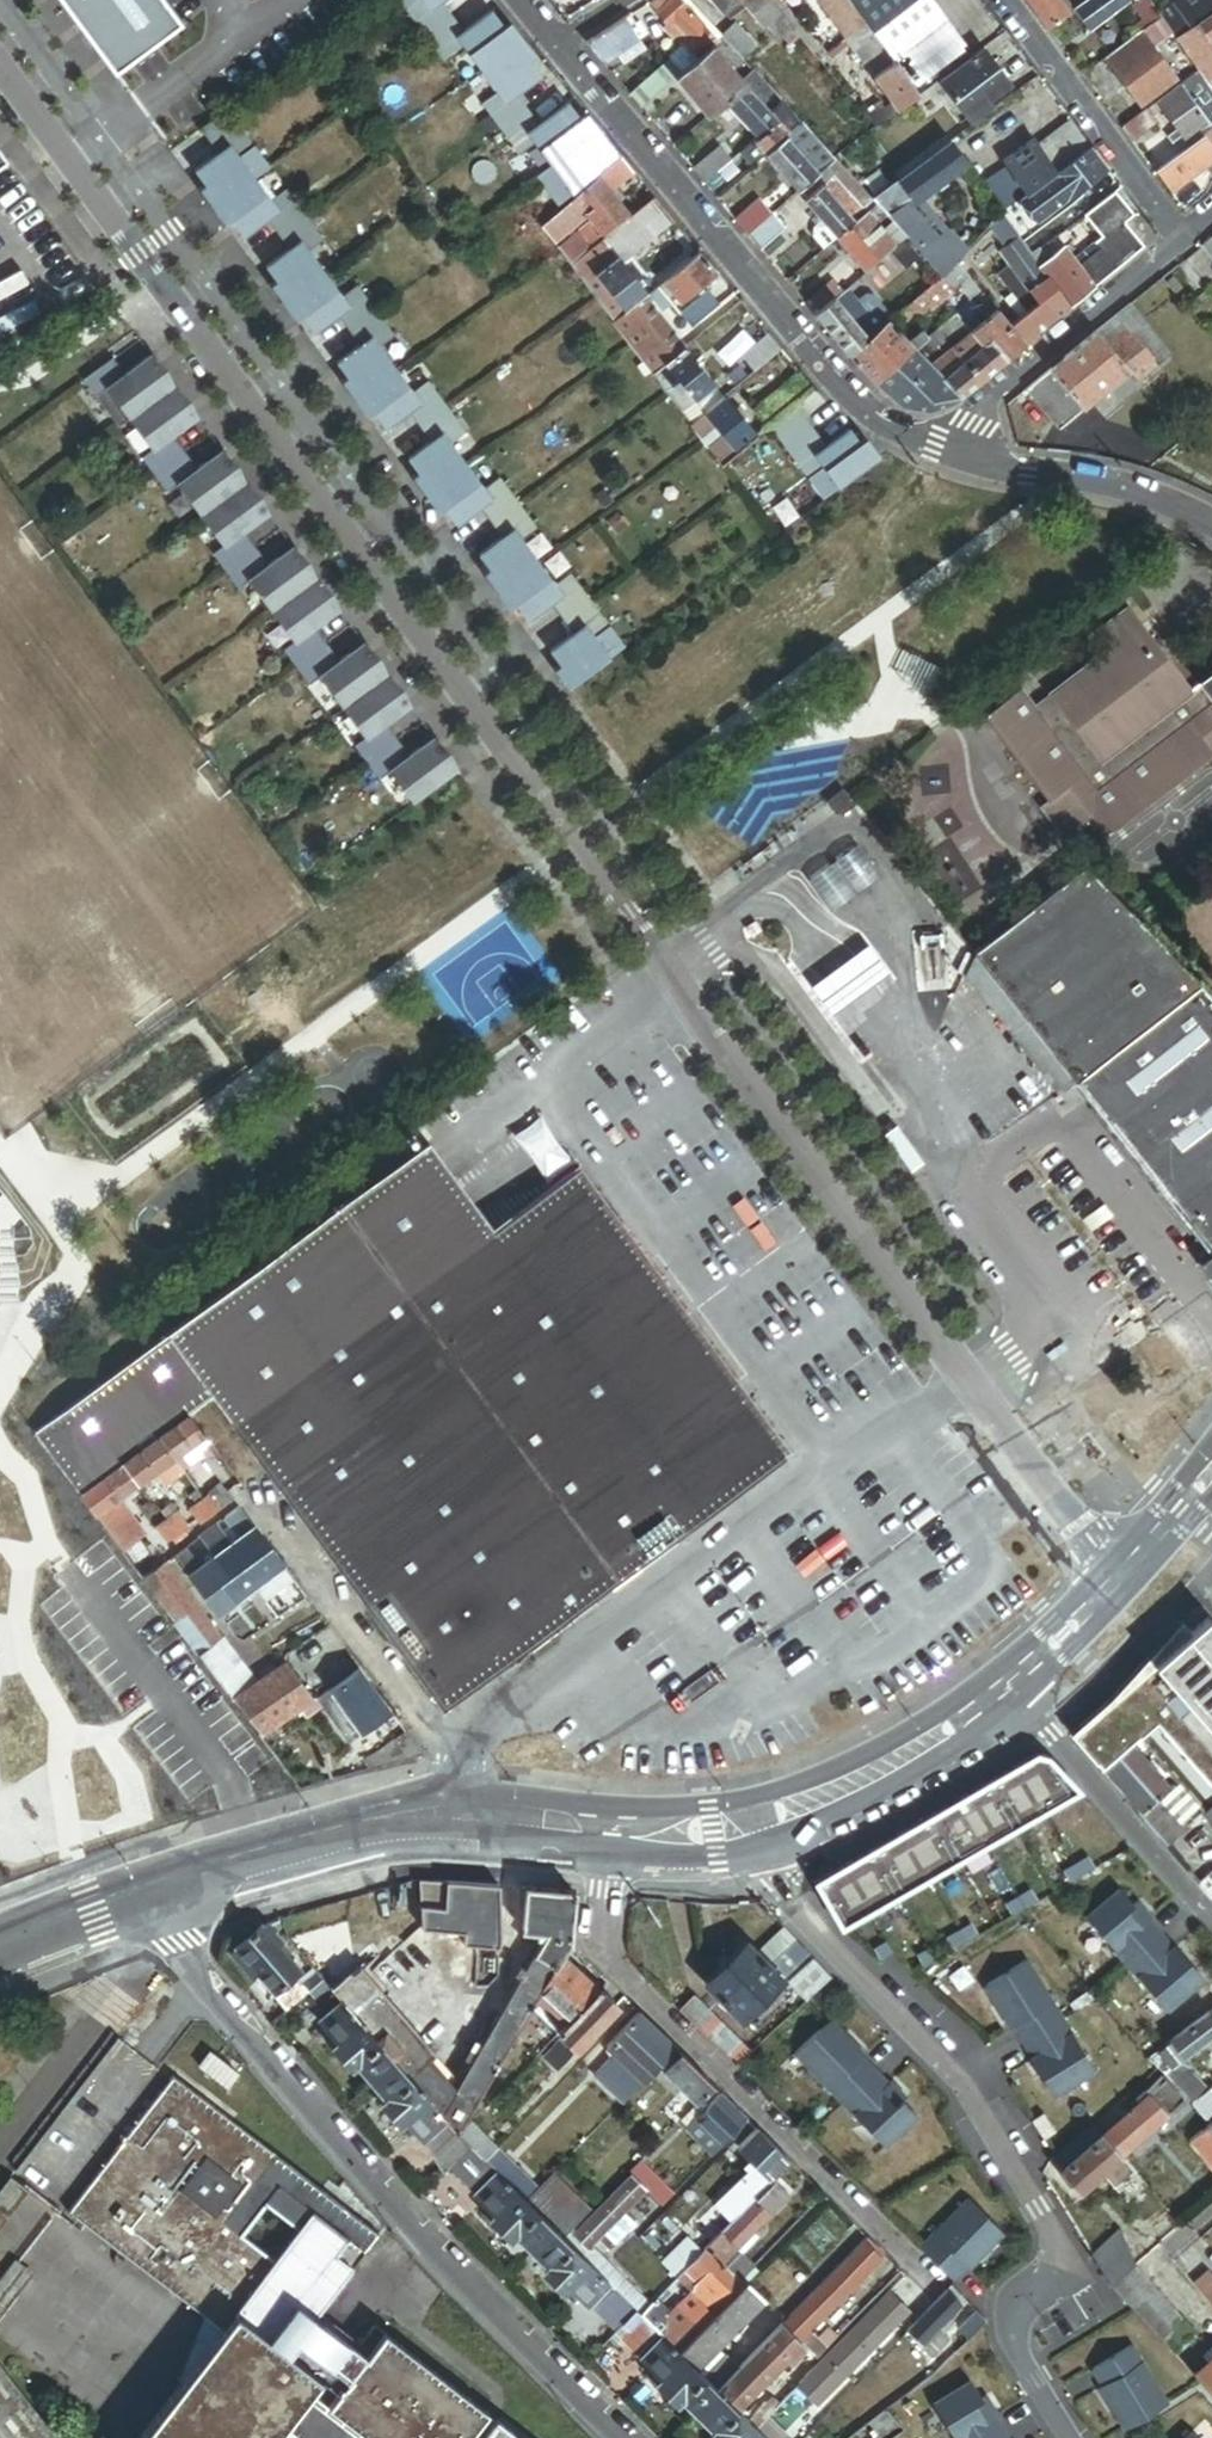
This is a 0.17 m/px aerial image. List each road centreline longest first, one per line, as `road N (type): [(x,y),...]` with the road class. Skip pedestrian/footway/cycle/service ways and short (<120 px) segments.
road 1 (unclassified): [(0,62),(1116,1582)]
road 2 (residential): [(522,0),(855,403),(890,430),(998,470),(1145,491),(1211,521)]
road 3 (residential): [(1067,2437),(1022,2361),(1014,2327),(1022,2300),(1054,2270),(1060,2247),(957,2075),(818,1935),(782,1884),(757,1820)]
road 4 (residential): [(137,1890),(434,2249),(634,2437)]
road 5 (residential): [(610,1826),(604,1933),(612,1961),(941,2286)]
road 6 (unclassified): [(458,1814),(454,1748),(242,1481)]
road 7 (tertiary): [(458,1814),(377,1820),(137,1890)]
road 8 (residential): [(1009,1681),(1211,1917)]
road 9 (residential): [(1002,0),(1182,238)]
road 10 (tertiary): [(1009,1681),(884,1769),(757,1820)]
road 11 (tertiary): [(610,1826),(458,1814)]
road 12 (tertiary): [(137,1890),(0,1944)]
road 13 (tertiary): [(757,1820),(610,1826)]
road 14 (tertiary): [(1116,1582),(1009,1681)]
road 15 (tertiary): [(1211,1476),(1116,1582)]

